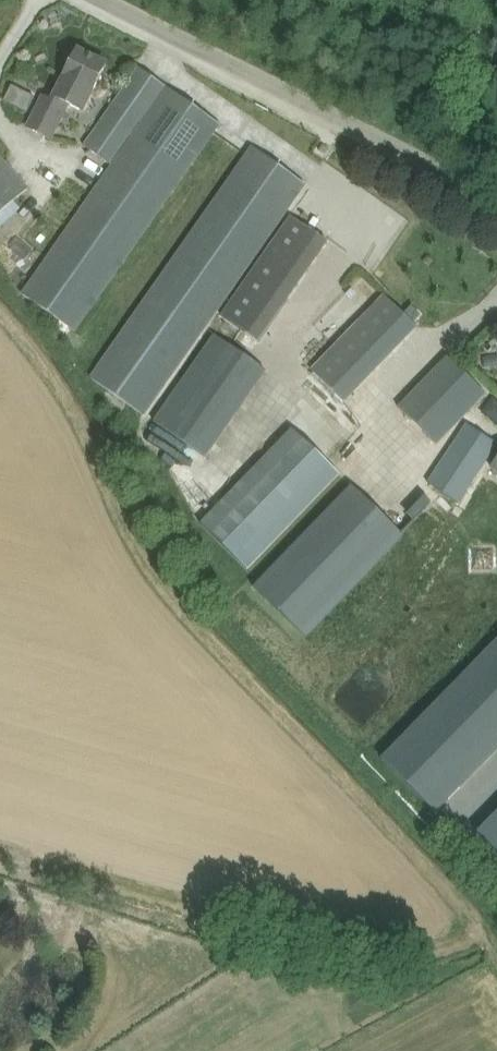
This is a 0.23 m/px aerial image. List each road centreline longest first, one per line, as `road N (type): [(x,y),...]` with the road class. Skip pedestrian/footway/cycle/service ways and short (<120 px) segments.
road 1 (unclassified): [(496,198),(101,0)]

